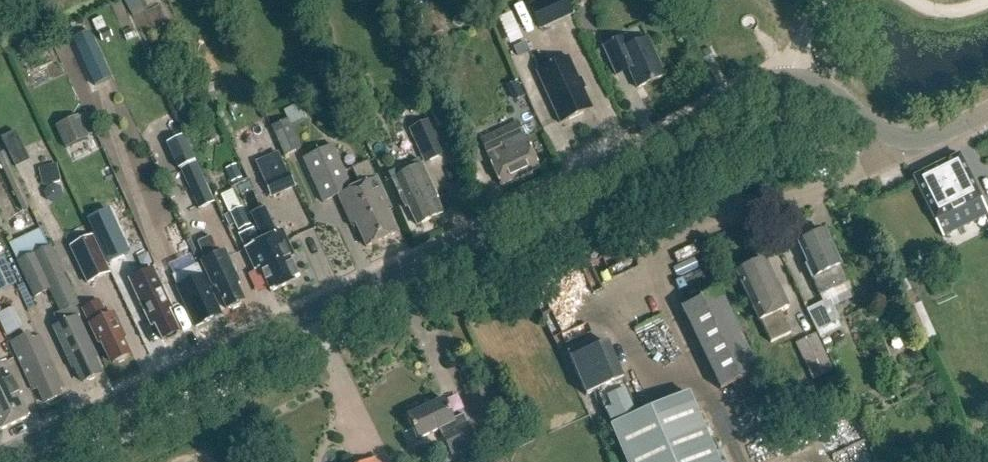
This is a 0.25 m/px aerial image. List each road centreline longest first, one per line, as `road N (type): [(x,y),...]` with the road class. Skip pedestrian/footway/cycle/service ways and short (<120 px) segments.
road 1 (tertiary): [(0,458),(625,162),(787,77)]
road 2 (residential): [(902,148),(787,202),(606,265)]
road 3 (tertiary): [(902,148),(828,94),(787,77)]

